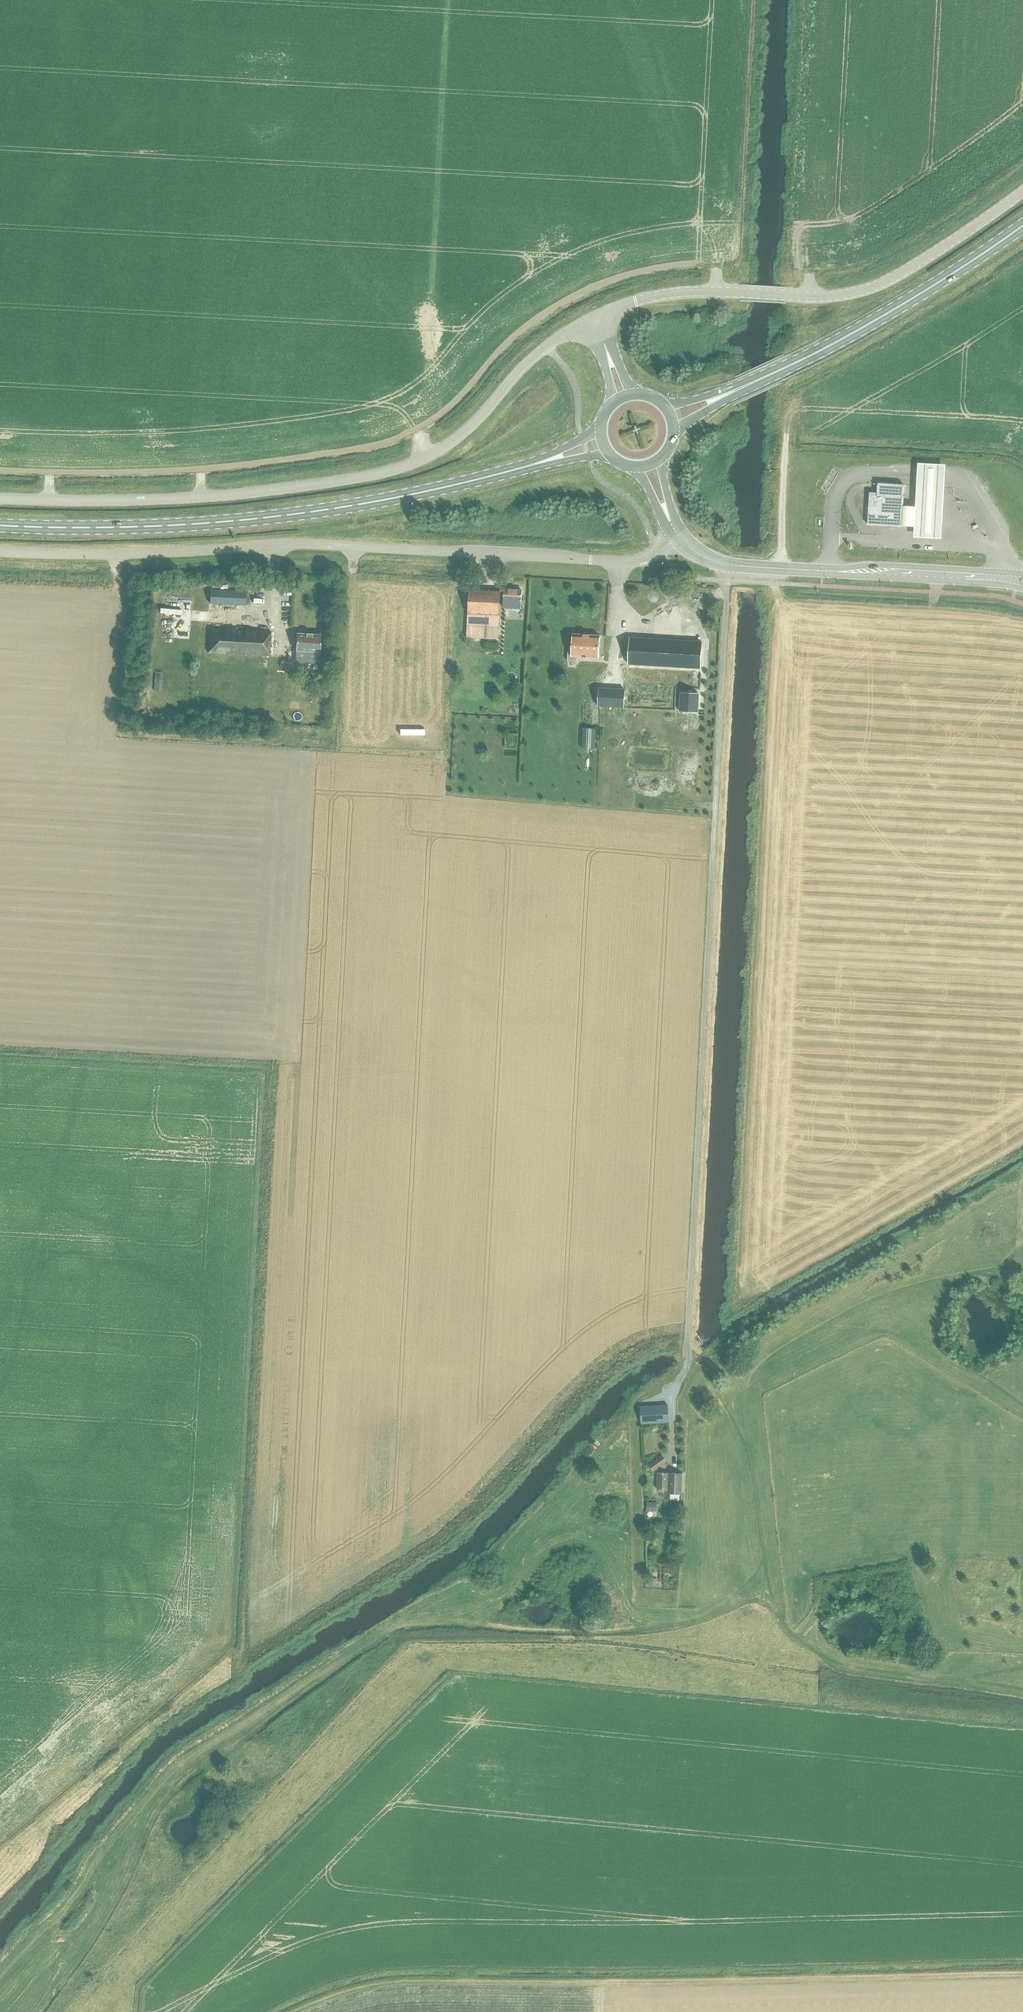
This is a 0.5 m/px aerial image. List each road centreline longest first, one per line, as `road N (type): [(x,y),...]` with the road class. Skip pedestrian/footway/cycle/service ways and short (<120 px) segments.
road 1 (unclassified): [(672,1465),(672,1401),(693,1356),(727,566)]
road 2 (track): [(0,1976),(186,1759),(389,1630),(438,1621),(622,1633),(728,1602)]
road 3 (track): [(299,2011),(343,1993),(419,1985),(1022,1975)]
road 4 (unclassified): [(0,552),(304,543),(621,561),(652,556),(679,537)]
road 5 (unclassified): [(0,498),(204,496),(398,468),(447,445),(535,355),(592,318)]
road 6 (primary): [(0,525),(271,517),(388,500),(542,462)]
road 7 (tertiary): [(592,318),(687,291),(863,290),(1022,192)]
road 8 (track): [(728,1602),(769,1601),(780,1621),(831,1659),(1022,1684)]
road 9 (track): [(1022,1264),(944,1274),(875,1296),(770,1350),(750,1370)]
road 10 (primary): [(1022,224),(884,316),(782,369)]
road 11 (secondary): [(727,566),(1000,578)]
road 12 (track): [(728,1602),(762,1566),(745,1396),(750,1370)]
road 13 (track): [(781,568),(786,438)]

